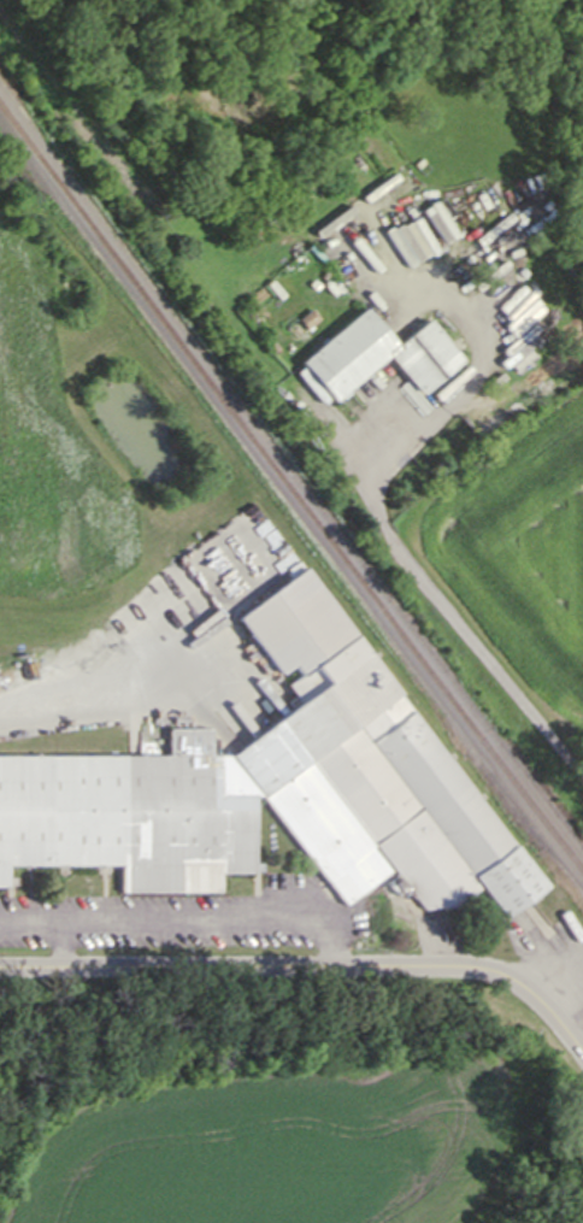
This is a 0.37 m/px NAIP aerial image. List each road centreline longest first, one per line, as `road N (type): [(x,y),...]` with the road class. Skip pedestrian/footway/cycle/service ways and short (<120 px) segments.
road 1 (residential): [(0,968),(472,966),(511,977)]

